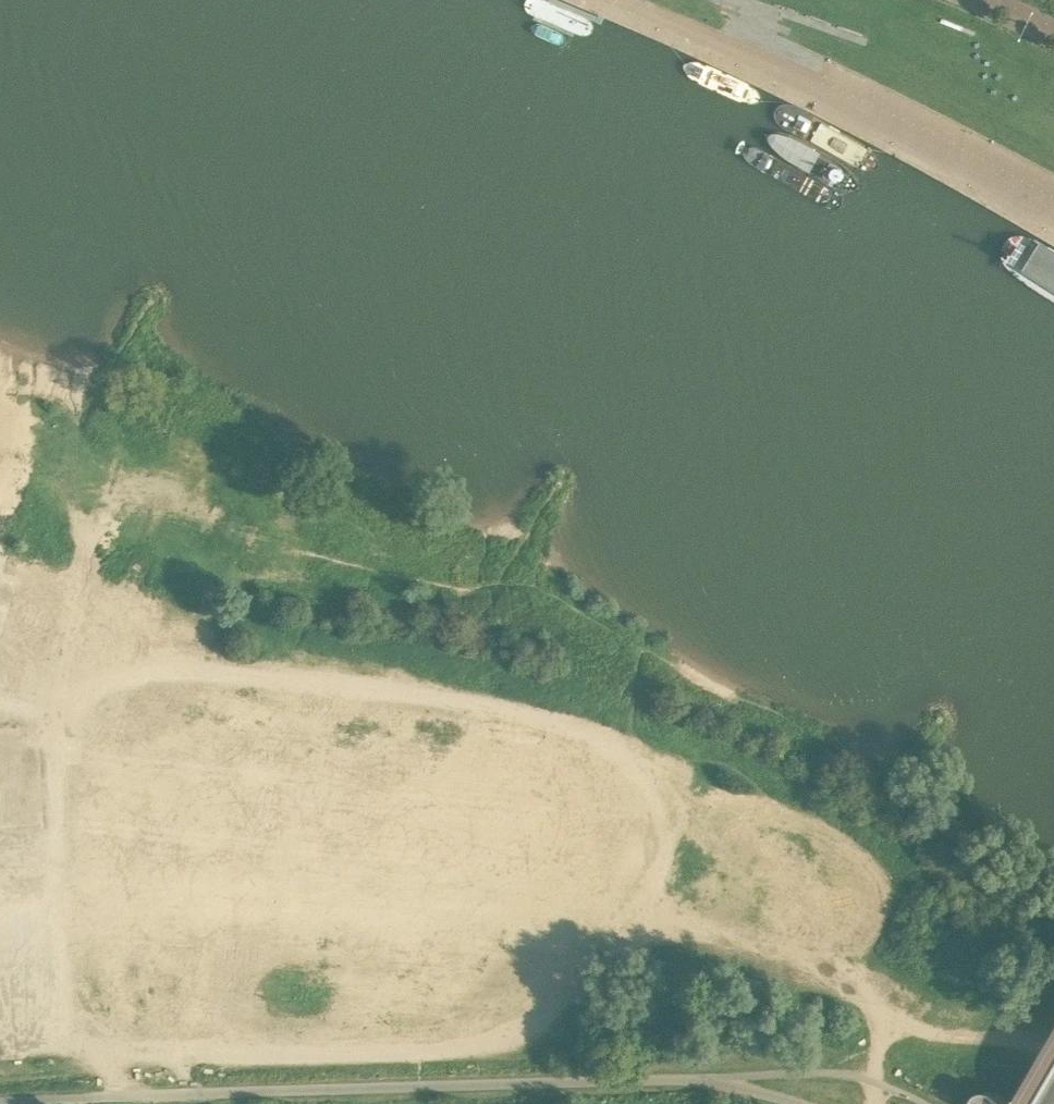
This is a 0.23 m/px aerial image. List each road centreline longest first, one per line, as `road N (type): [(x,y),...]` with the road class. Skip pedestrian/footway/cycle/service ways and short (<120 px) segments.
road 1 (track): [(0,702),(57,707),(144,670),(408,694),(604,740),(651,818),(650,899),(641,926),(489,1047),(76,1050),(47,1009),(50,906)]
road 2 (residential): [(1053,217),(762,65),(603,0)]
road 3 (track): [(50,906),(57,707)]

